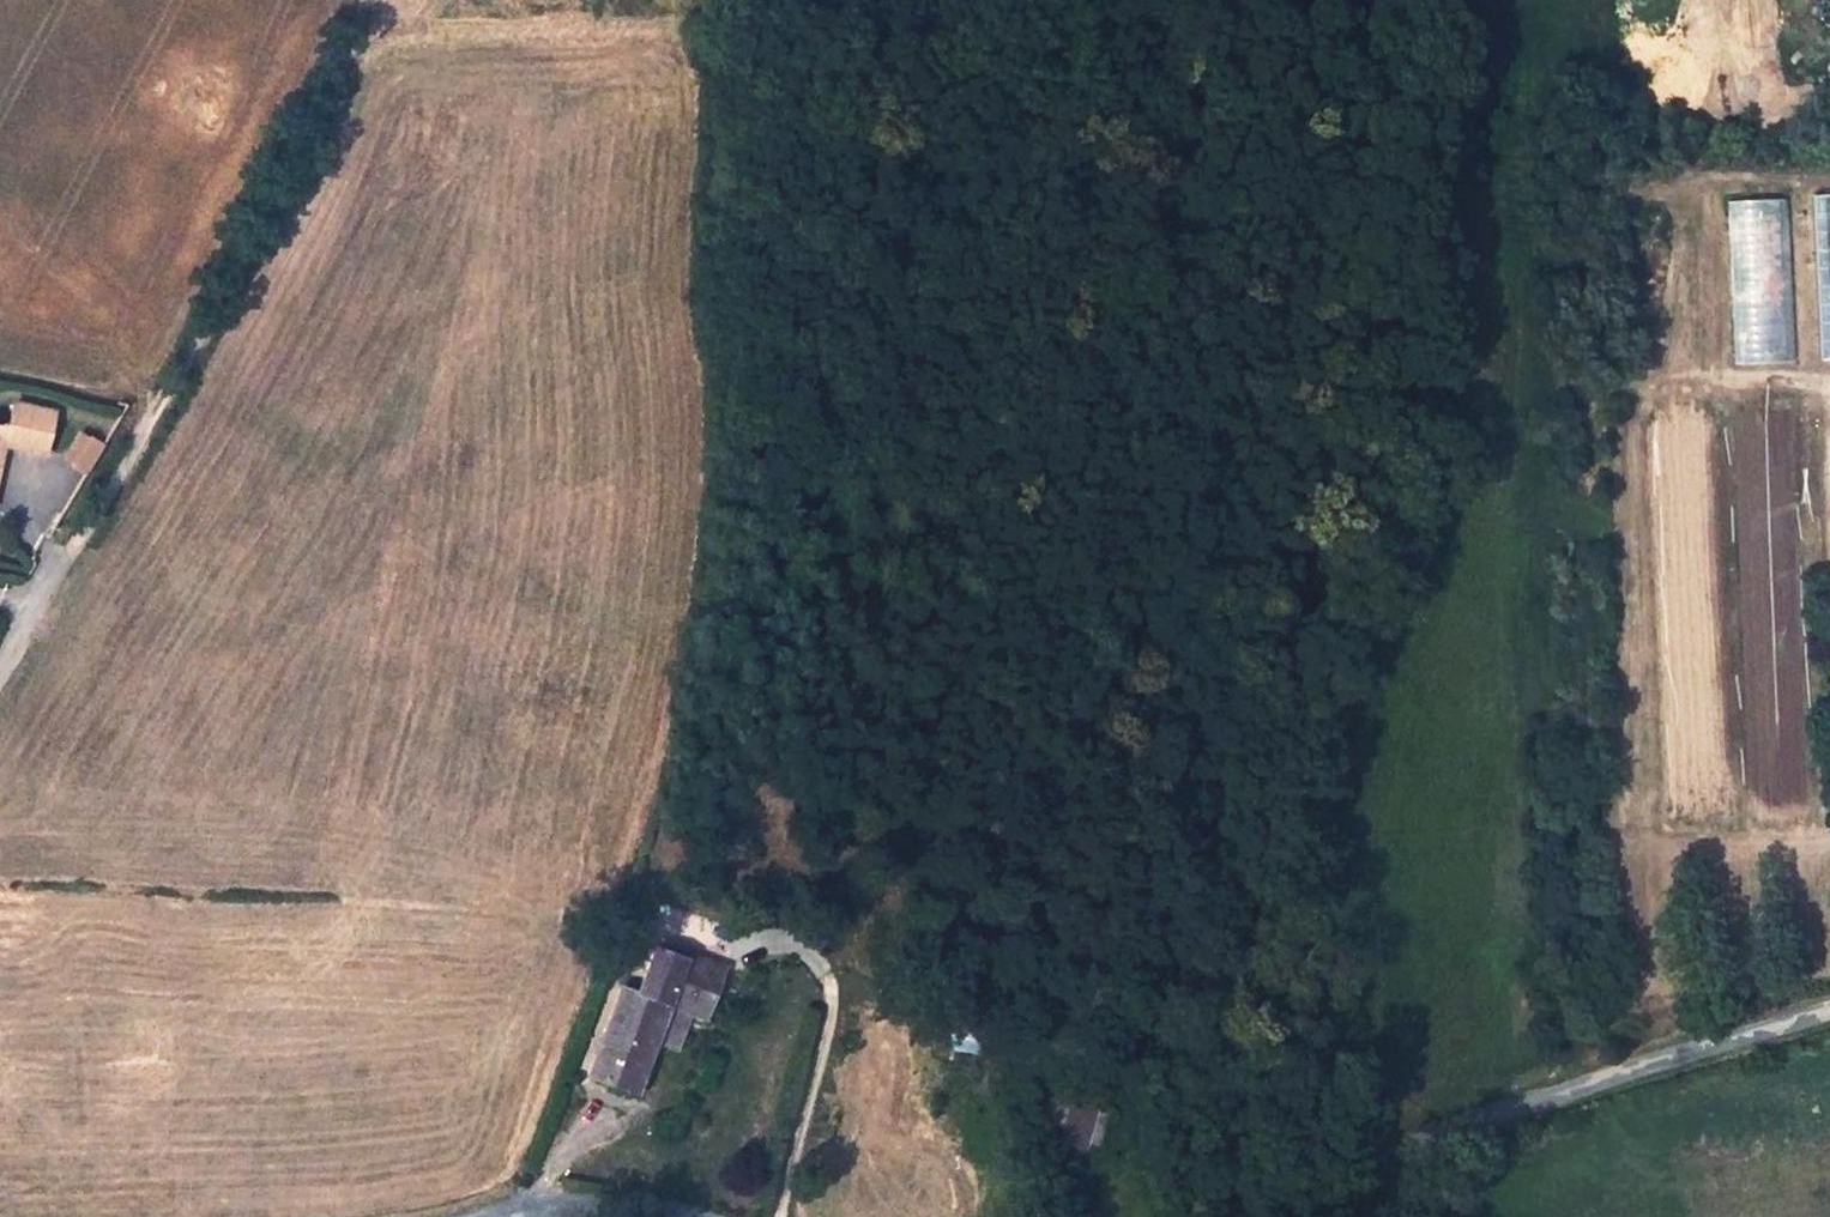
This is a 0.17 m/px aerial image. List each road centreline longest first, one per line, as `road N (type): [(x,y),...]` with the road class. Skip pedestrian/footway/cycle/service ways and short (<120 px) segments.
road 1 (unclassified): [(1343,1216),(1348,1197),(1386,1157),(1829,1009)]
road 2 (track): [(154,421),(333,74),(358,0)]
road 3 (unclassified): [(0,670),(154,421)]
road 4 (unclassified): [(539,1216),(639,1209),(686,1216)]

